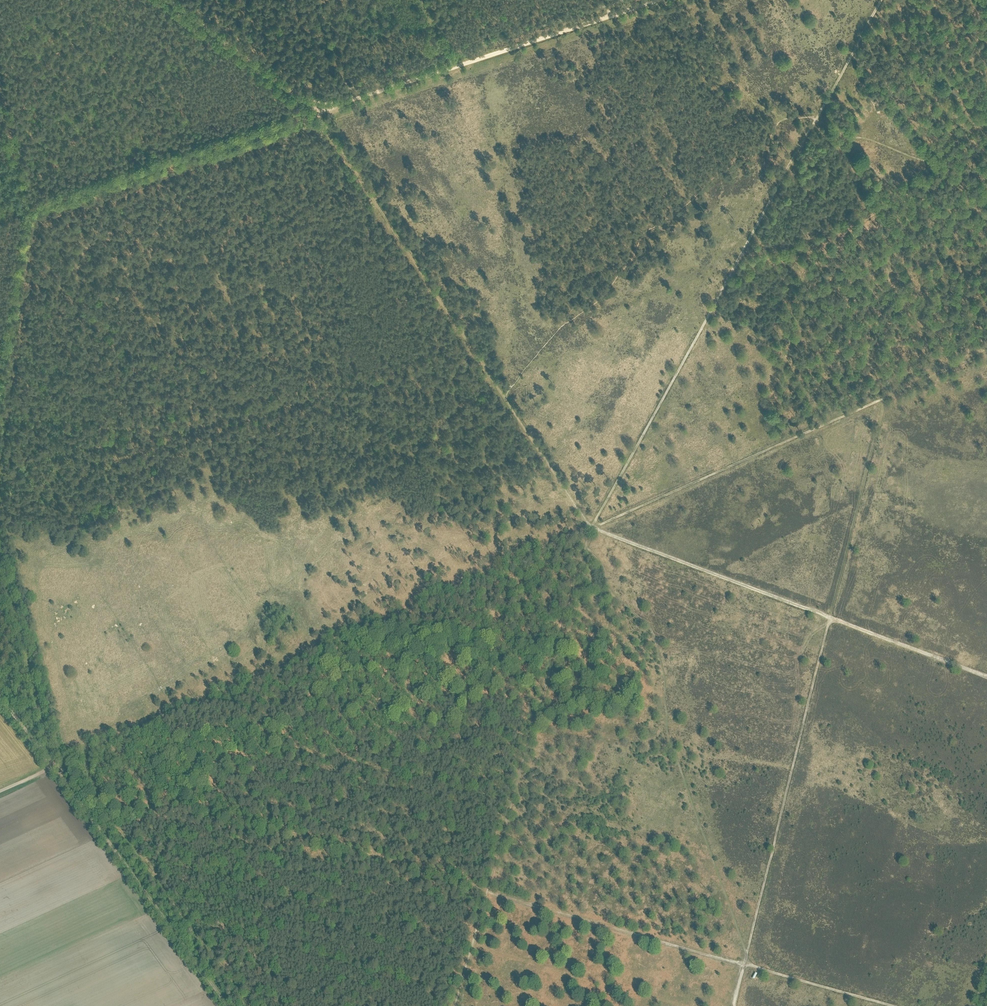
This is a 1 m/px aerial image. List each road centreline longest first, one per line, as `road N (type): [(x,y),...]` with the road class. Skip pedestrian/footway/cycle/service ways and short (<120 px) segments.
road 1 (track): [(170,0),(292,92),(323,104),(633,8)]
road 2 (track): [(0,698),(228,1005)]
road 3 (track): [(558,642),(388,618)]

